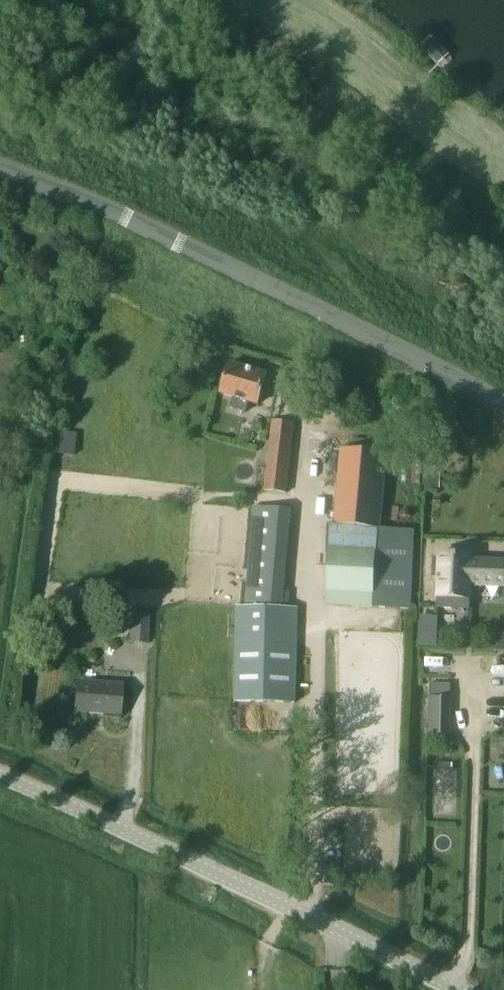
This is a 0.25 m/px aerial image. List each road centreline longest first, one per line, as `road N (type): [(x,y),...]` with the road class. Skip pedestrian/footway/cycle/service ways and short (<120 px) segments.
road 1 (tertiary): [(503,426),(168,252),(0,177)]
road 2 (unclassified): [(0,791),(422,989)]

